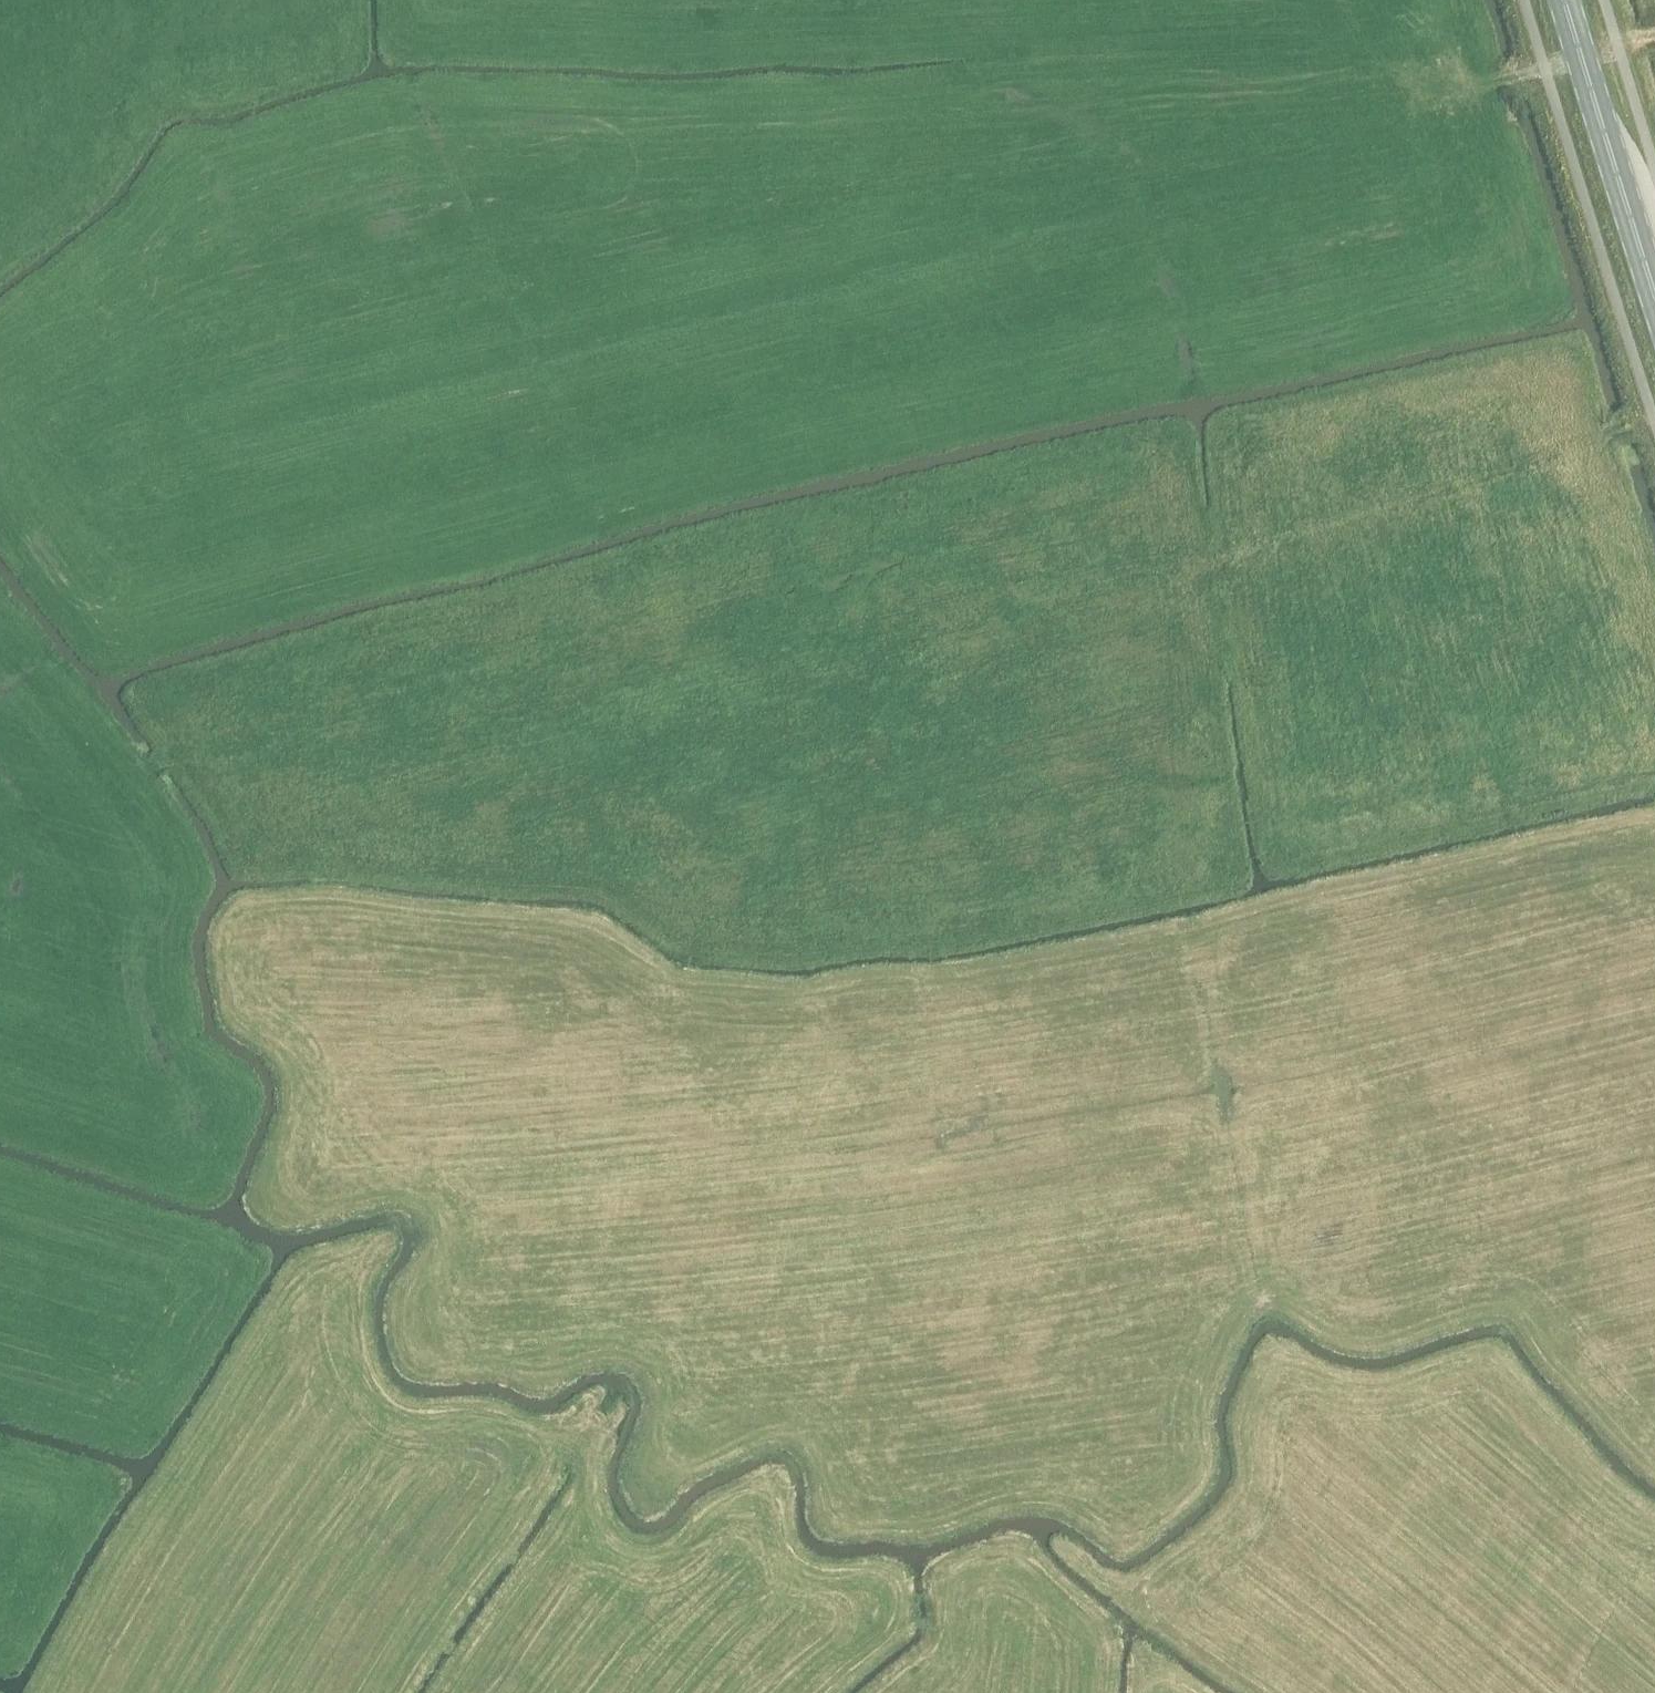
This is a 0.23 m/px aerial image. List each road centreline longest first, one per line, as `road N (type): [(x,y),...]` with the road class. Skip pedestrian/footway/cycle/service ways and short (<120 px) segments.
road 1 (primary): [(1654,280),(1566,0)]

